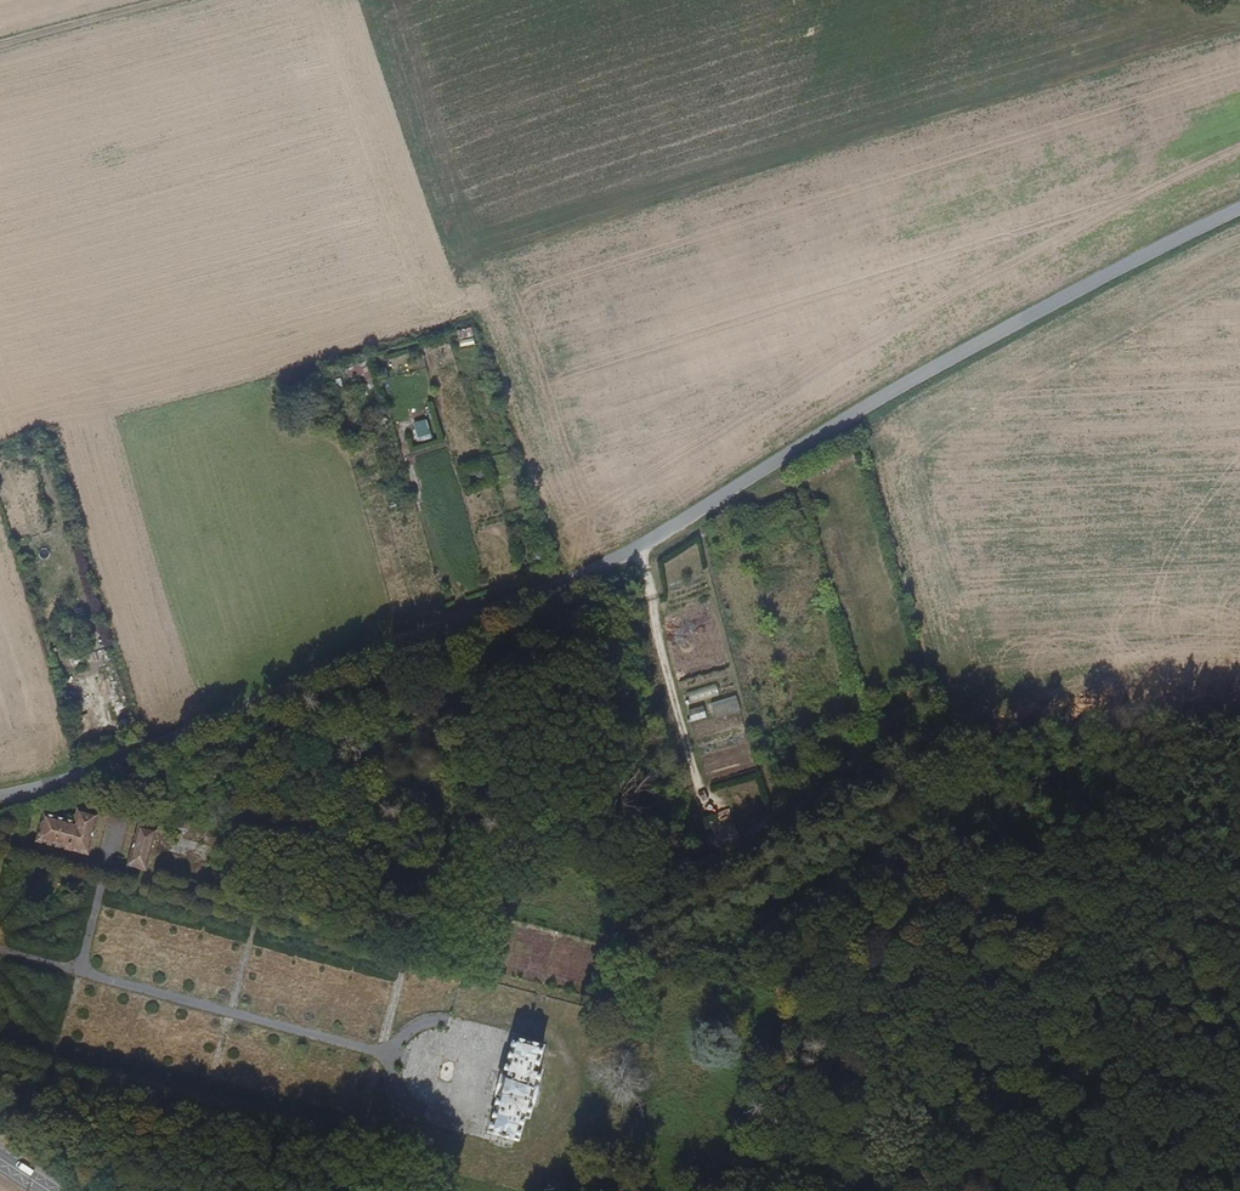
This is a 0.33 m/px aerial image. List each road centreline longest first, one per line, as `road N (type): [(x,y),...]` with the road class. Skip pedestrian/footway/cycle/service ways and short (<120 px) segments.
road 1 (unclassified): [(0,799),(117,762),(610,562),(874,404),(1239,210)]
road 2 (track): [(161,0),(0,43)]

